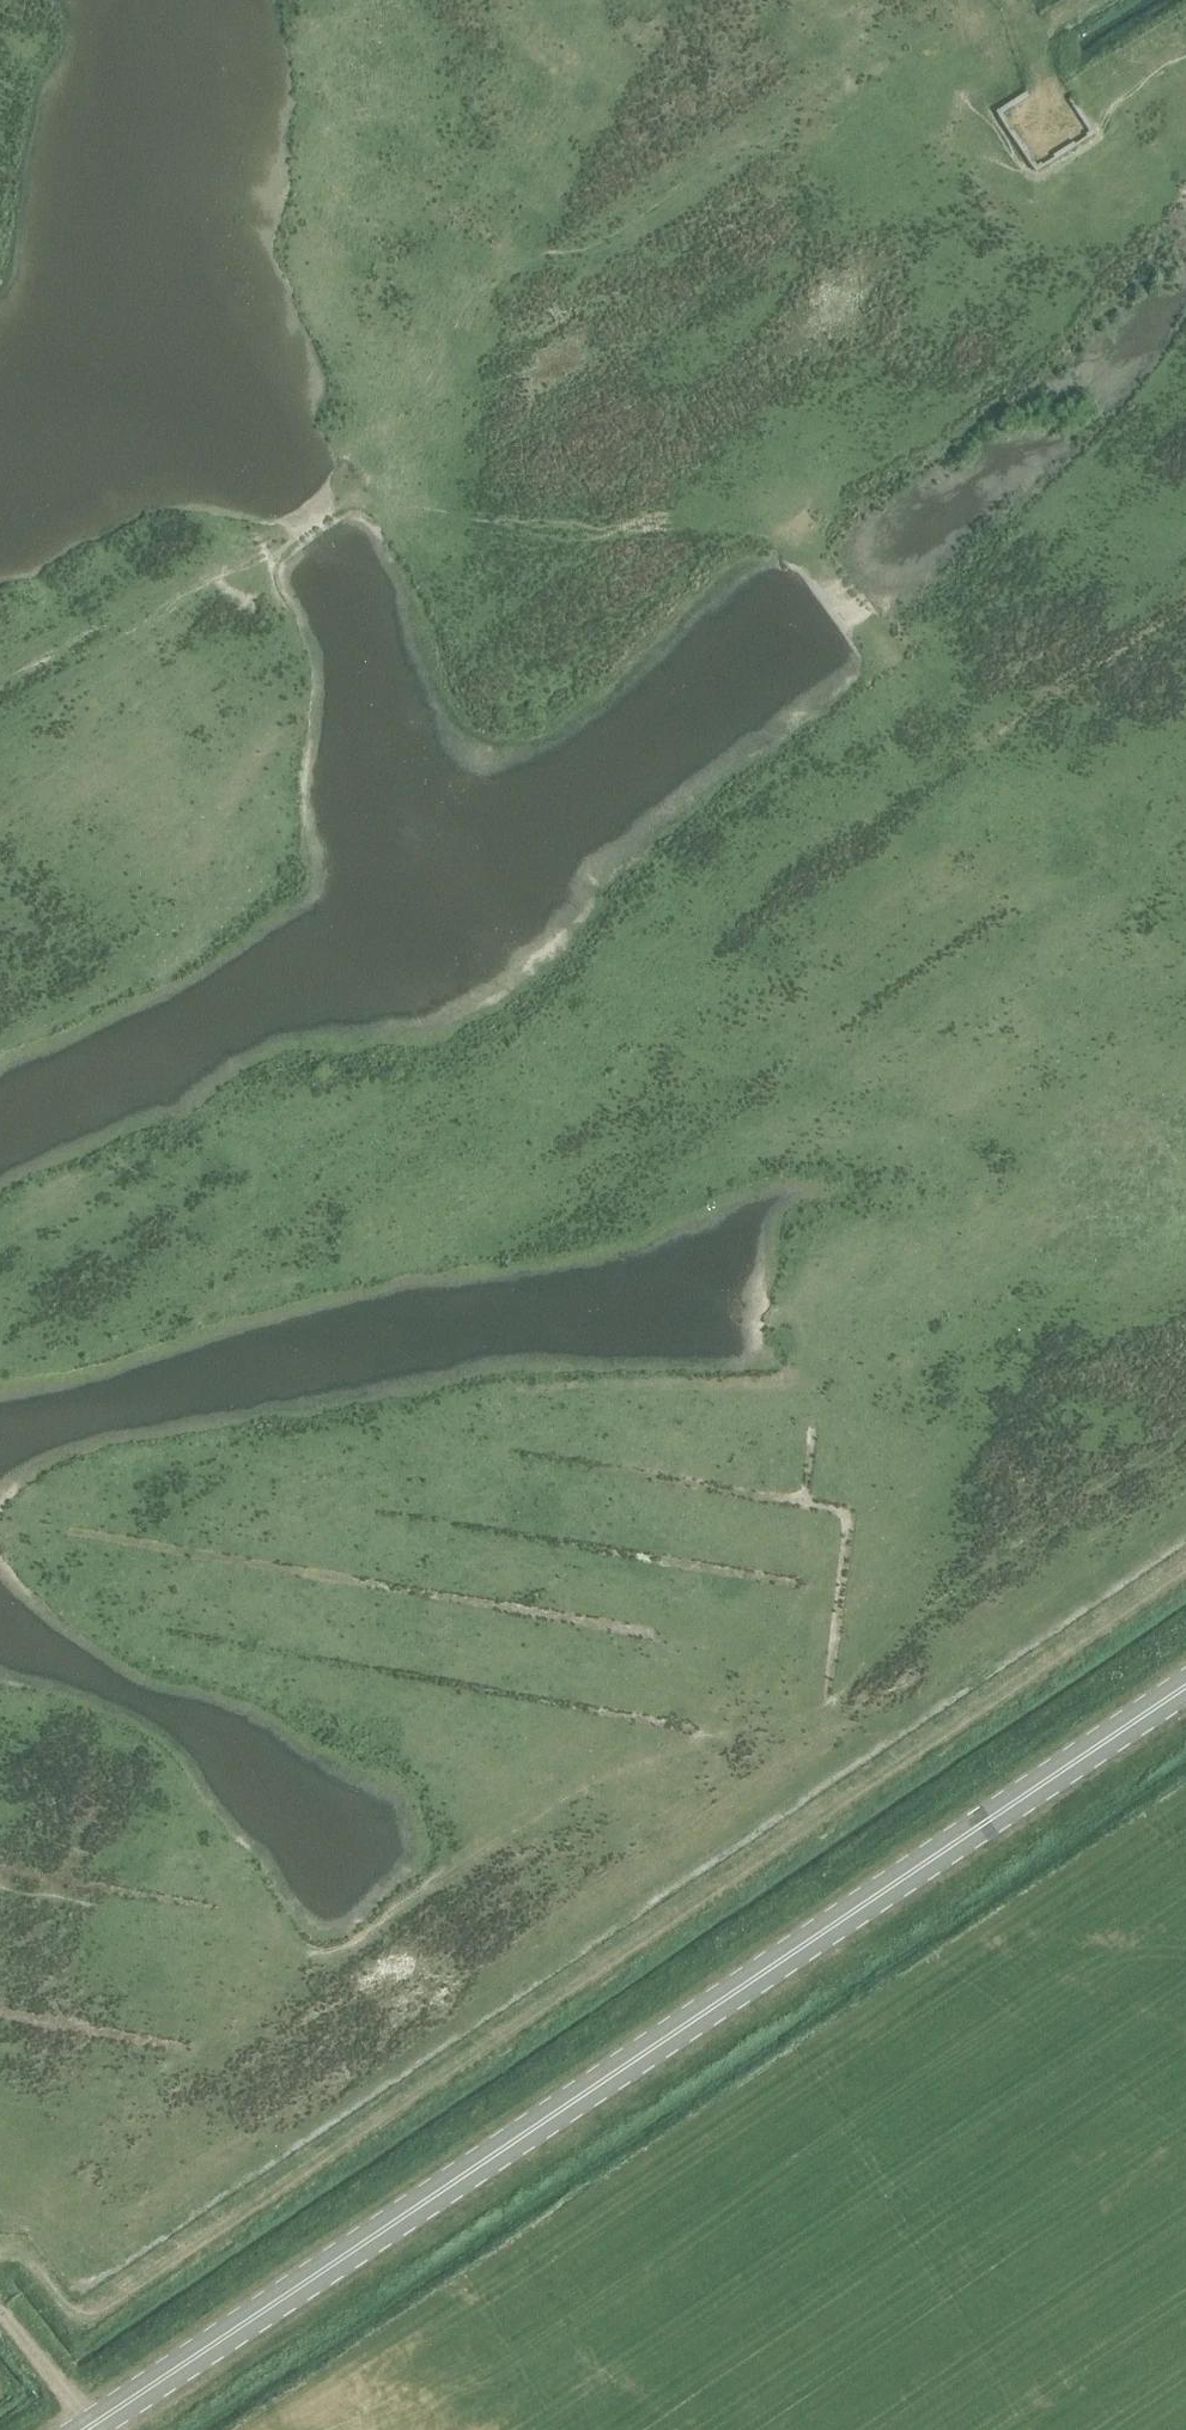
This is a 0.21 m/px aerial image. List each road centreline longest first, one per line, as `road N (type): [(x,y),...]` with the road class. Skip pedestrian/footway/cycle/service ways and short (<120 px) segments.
road 1 (secondary): [(92,2425),(1185,1682)]
road 2 (unclassified): [(0,2308),(92,2425)]

